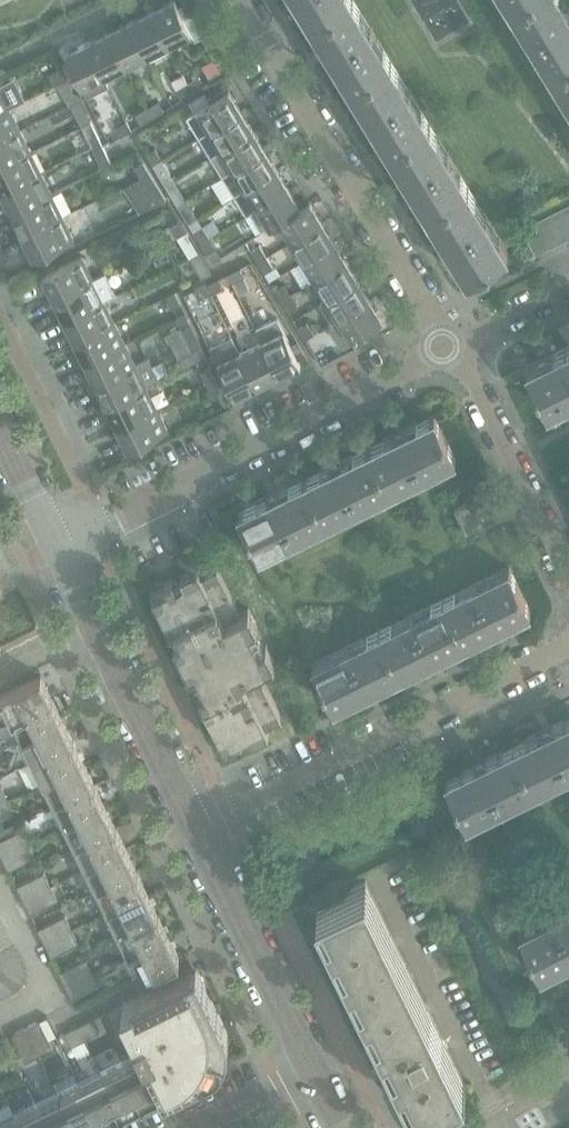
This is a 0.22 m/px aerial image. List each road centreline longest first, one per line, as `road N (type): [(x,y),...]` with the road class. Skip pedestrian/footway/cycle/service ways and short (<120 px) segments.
road 1 (residential): [(445,349),(56,544)]
road 2 (residential): [(190,821),(568,652)]
road 3 (residential): [(237,0),(445,349)]
road 4 (tertiary): [(190,821),(56,544)]
road 5 (tertiary): [(313,1069),(190,821)]
road 6 (residential): [(568,557),(445,349)]
road 7 (residential): [(568,288),(445,349)]
road 8 (residential): [(193,1127),(313,1069)]
road 9 (tertiary): [(56,544),(0,430)]

